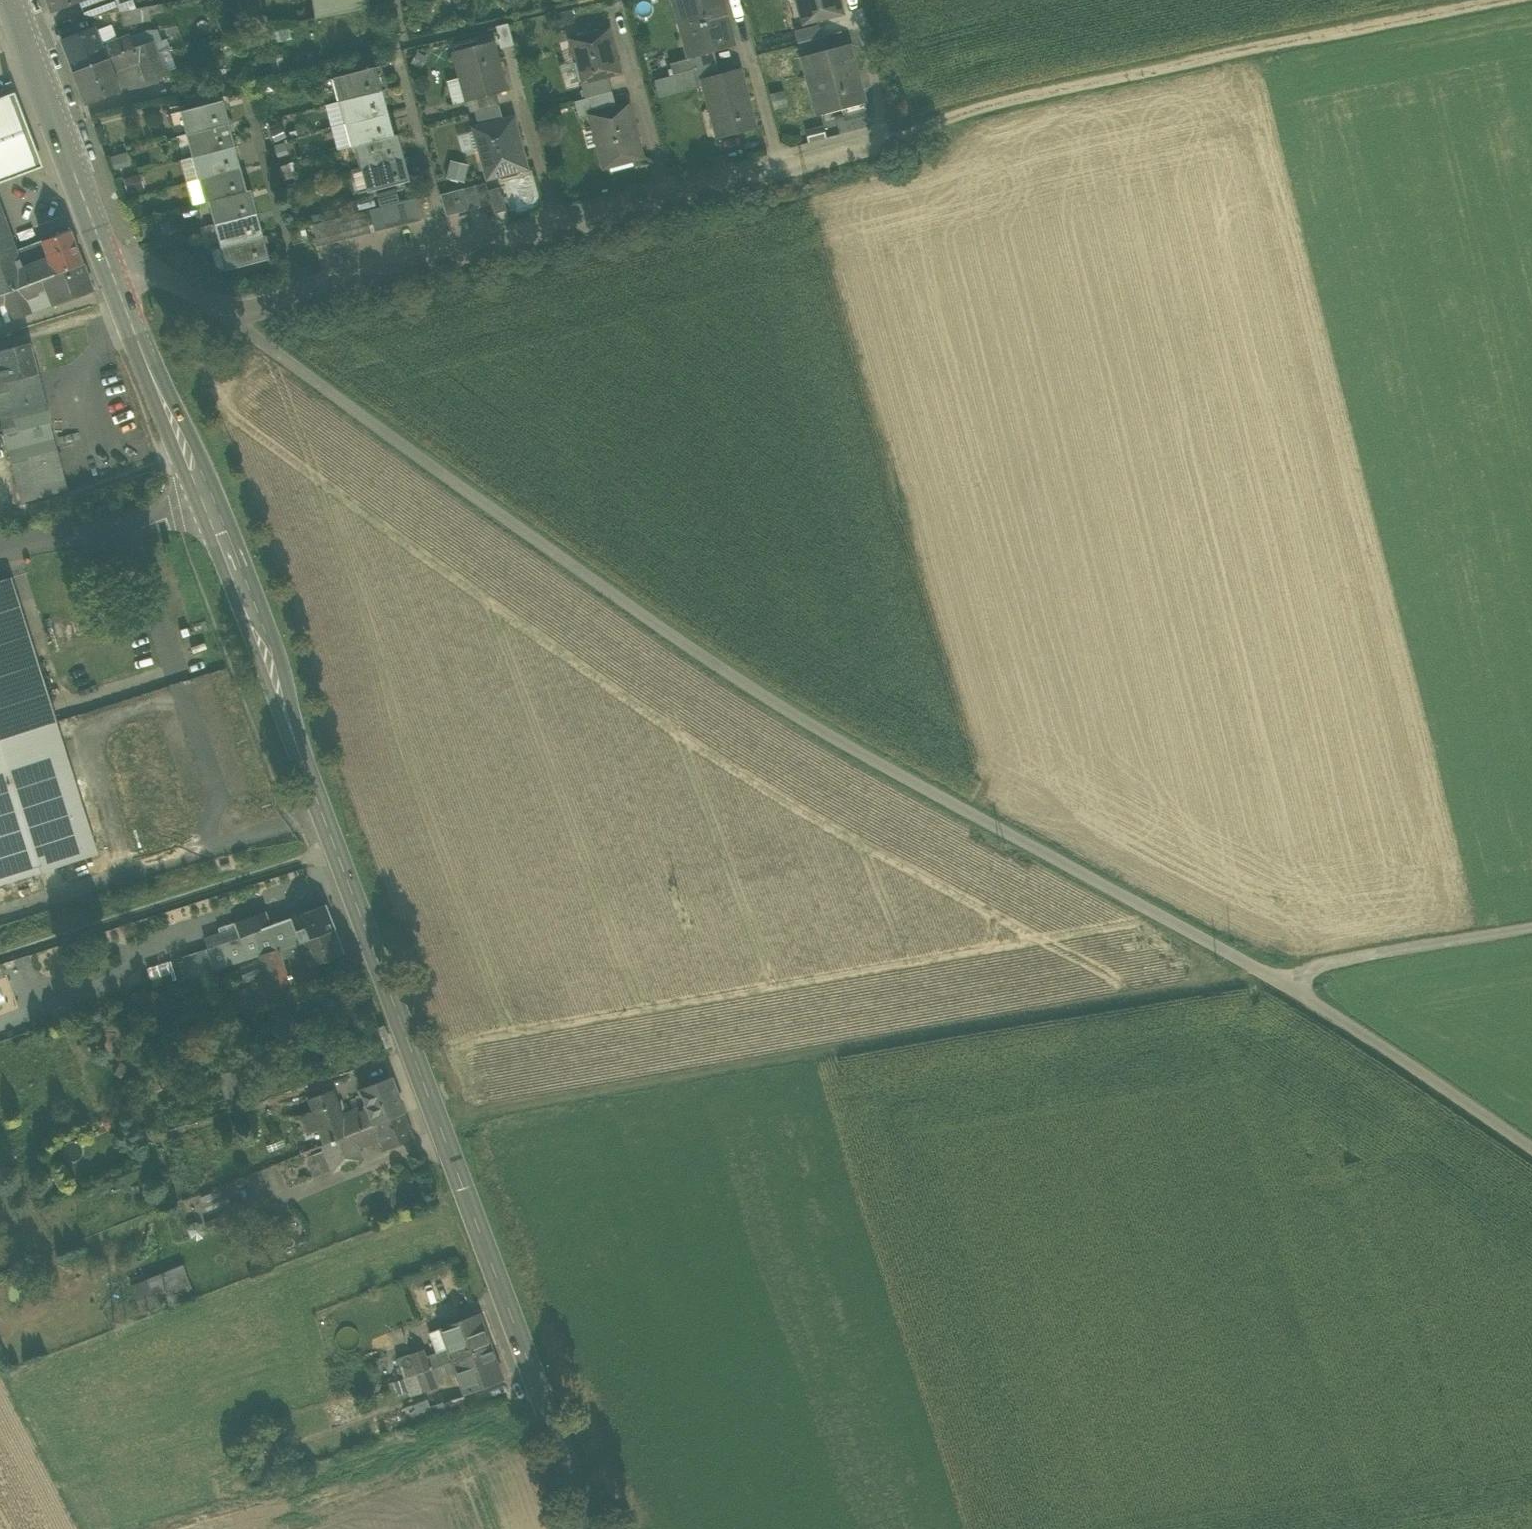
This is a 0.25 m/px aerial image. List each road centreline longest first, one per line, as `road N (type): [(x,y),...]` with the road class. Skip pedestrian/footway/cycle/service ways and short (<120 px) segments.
road 1 (unclassified): [(1531,1146),(1265,973),(867,757),(715,664),(233,321)]
road 2 (secondary): [(591,1528),(203,499)]
road 3 (track): [(435,1113),(1265,973)]
road 4 (residential): [(233,321),(908,127)]
road 5 (track): [(908,127),(1009,91),(1478,0)]
road 6 (track): [(0,955),(335,848)]
road 7 (secondary): [(203,499),(94,223)]
road 8 (secondary): [(94,223),(9,0)]
road 9 (unclassified): [(203,499),(140,525),(0,548)]
road 10 (residential): [(233,321),(94,223)]

